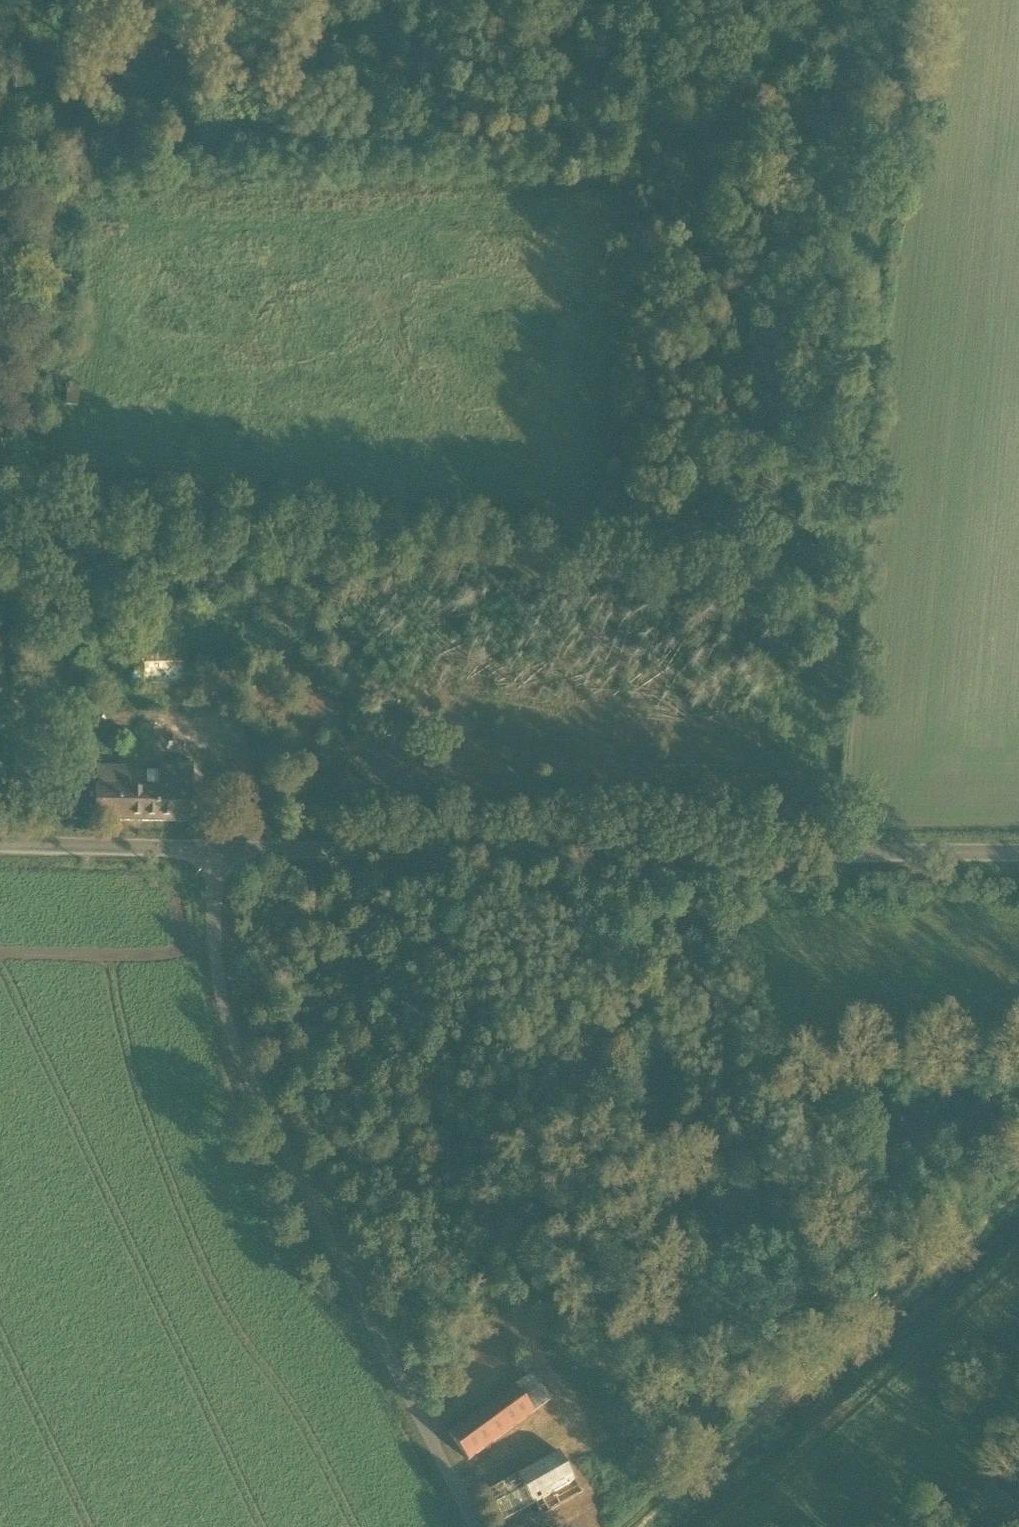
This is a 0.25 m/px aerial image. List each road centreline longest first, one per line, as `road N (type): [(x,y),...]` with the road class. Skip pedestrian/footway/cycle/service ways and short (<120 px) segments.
road 1 (unclassified): [(203,831),(1018,844)]
road 2 (unclassified): [(465,1526),(235,1031),(215,947),(203,831)]
road 3 (unclassified): [(203,831),(0,830)]

